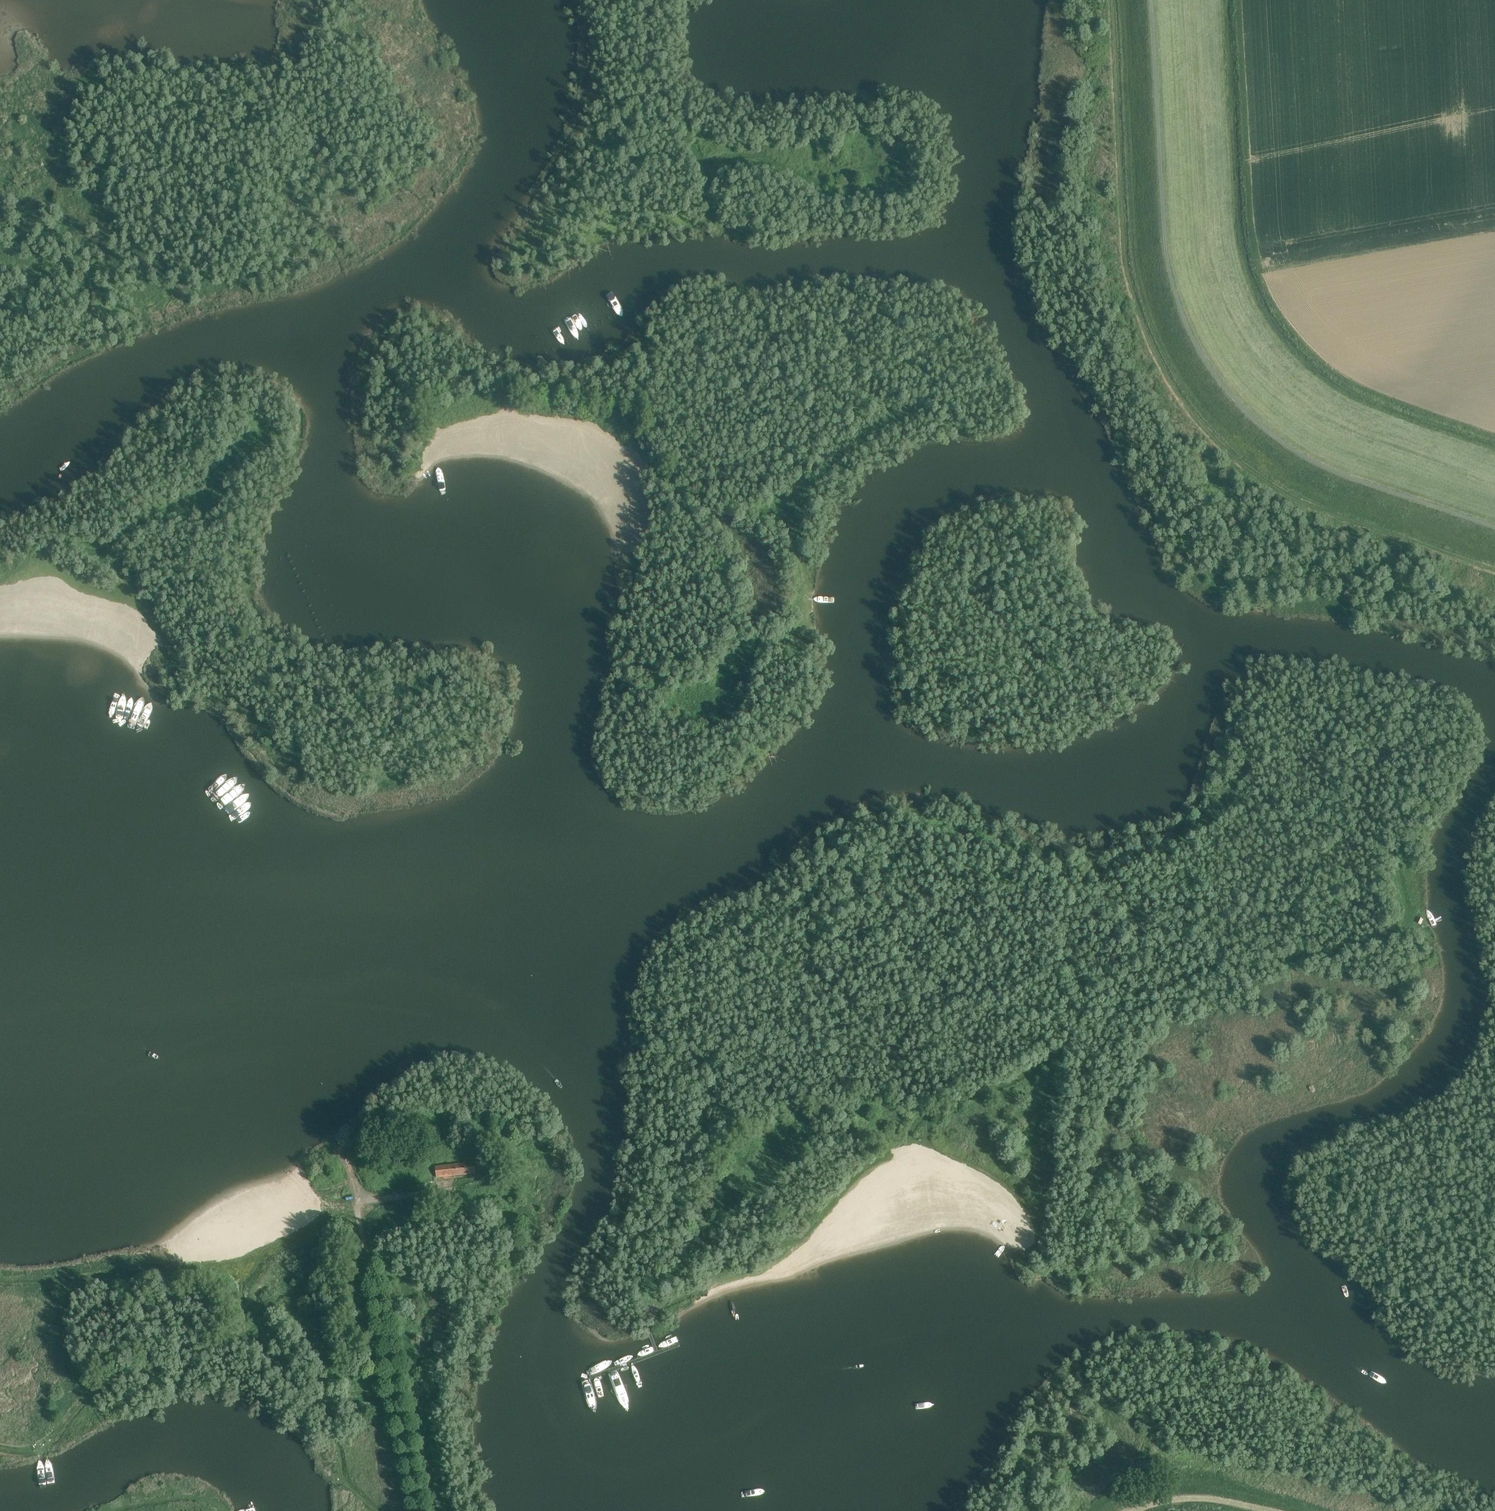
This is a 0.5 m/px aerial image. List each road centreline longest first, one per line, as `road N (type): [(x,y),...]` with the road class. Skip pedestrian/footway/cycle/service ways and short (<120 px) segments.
road 1 (track): [(349,1159),(420,1510)]
road 2 (track): [(1135,1510),(1168,1499),(1205,1499),(1259,1510)]

